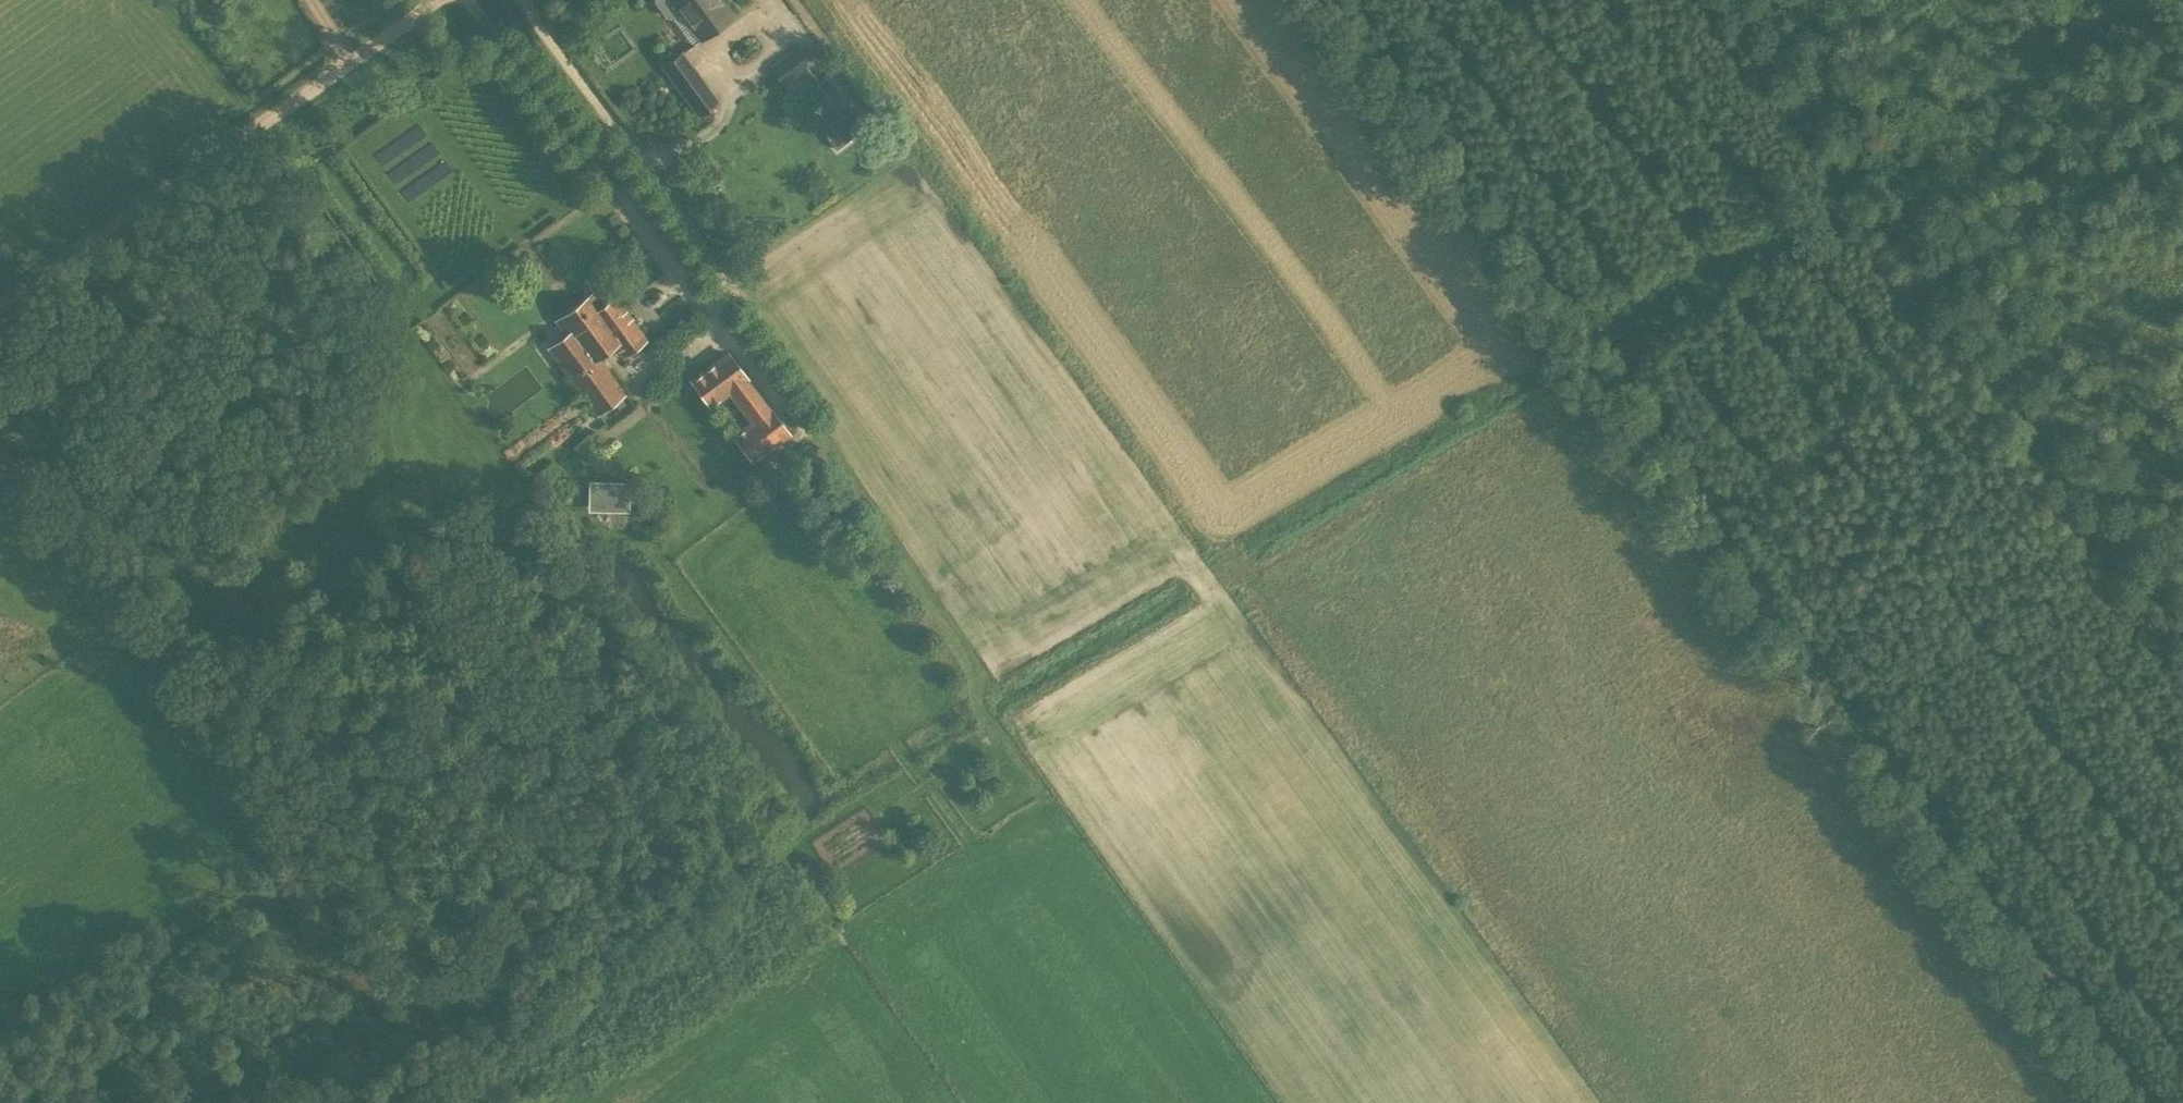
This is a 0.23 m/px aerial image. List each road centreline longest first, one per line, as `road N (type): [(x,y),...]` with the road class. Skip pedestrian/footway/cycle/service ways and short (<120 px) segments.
road 1 (track): [(539,1102),(100,534),(0,418)]
road 2 (track): [(427,0),(0,308)]

